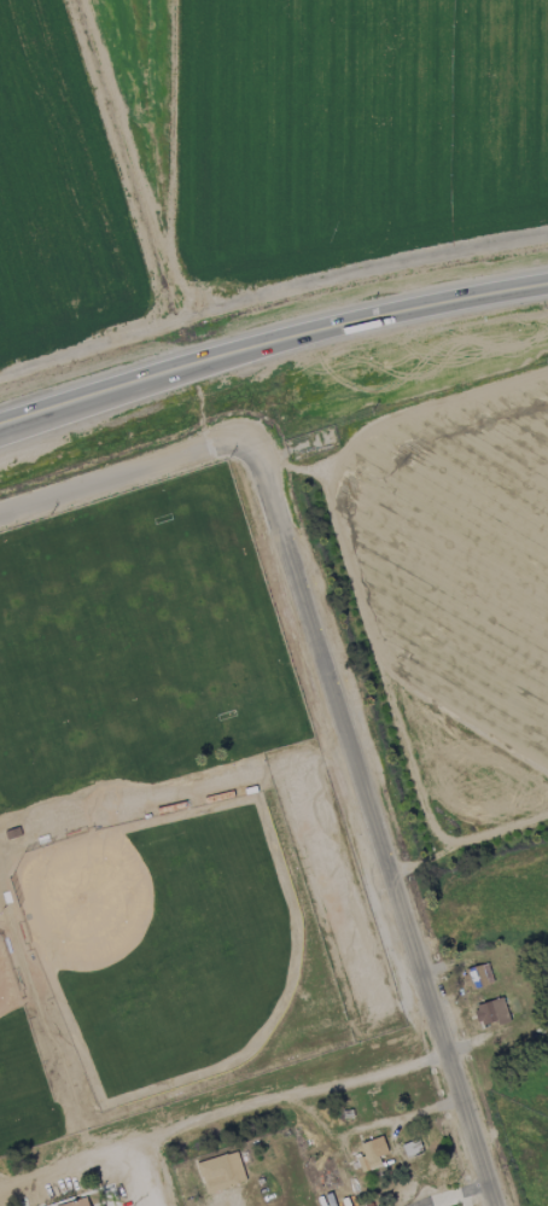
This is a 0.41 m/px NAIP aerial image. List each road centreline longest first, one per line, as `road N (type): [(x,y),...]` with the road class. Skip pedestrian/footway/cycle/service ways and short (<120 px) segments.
road 1 (residential): [(245,441),(493,1205)]
road 2 (primary): [(0,426),(232,351),(547,284)]
road 3 (residential): [(0,1187),(444,1053)]
road 4 (residential): [(245,441),(214,443),(0,513)]

